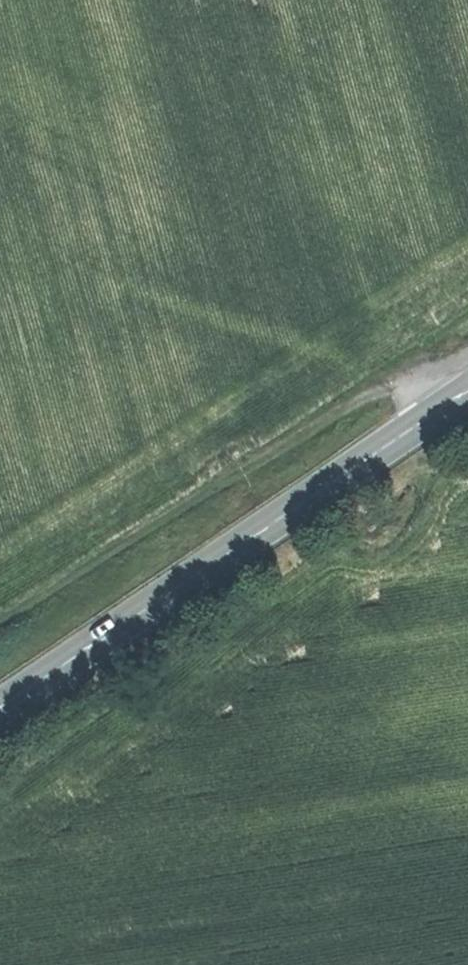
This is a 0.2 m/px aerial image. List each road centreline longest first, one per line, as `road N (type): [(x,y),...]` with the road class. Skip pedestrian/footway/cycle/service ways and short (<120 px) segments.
road 1 (primary): [(467,395),(0,711)]
road 2 (track): [(446,410),(406,386),(356,408),(0,627)]

